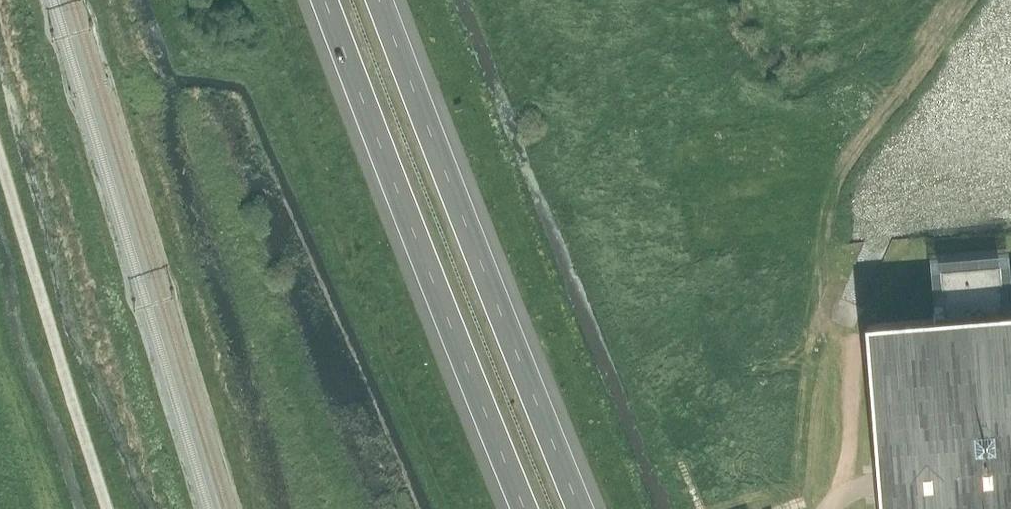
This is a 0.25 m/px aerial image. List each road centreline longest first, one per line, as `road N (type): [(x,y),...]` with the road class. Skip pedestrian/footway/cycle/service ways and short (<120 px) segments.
road 1 (motorway): [(326,0),(427,276),(524,508)]
road 2 (motorway): [(584,508),(388,0)]
road 3 (track): [(108,508),(0,157)]

